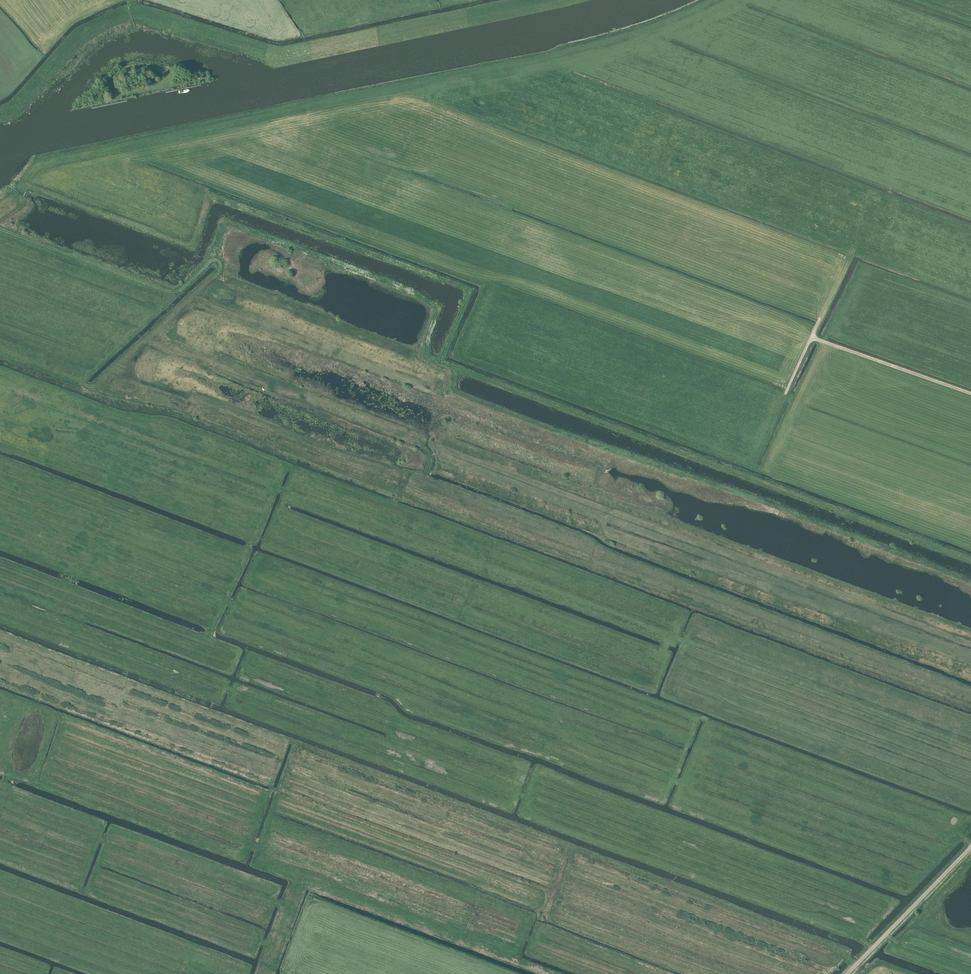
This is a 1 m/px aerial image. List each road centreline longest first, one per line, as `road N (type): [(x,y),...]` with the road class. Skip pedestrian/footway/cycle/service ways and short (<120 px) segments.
road 1 (unclassified): [(847,973),(970,847)]

